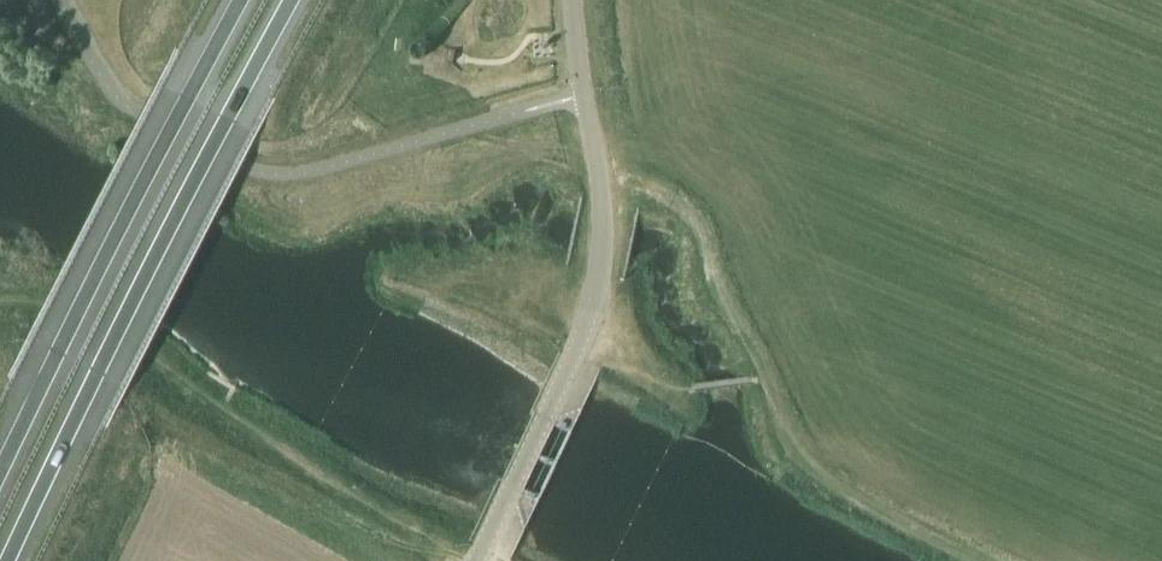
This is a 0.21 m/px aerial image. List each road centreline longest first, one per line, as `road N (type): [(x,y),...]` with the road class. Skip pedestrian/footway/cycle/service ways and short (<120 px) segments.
road 1 (trunk): [(9,560),(94,379),(297,0)]
road 2 (unclassified): [(480,560),(578,362),(594,296),(602,207),(572,0)]
road 3 (trunk): [(243,0),(0,468)]
road 4 (track): [(440,560),(173,379),(34,299),(0,303)]
road 5 (track): [(766,380),(779,435),(803,463),(974,560)]
road 6 (track): [(600,188),(645,194),(686,213),(766,380)]

